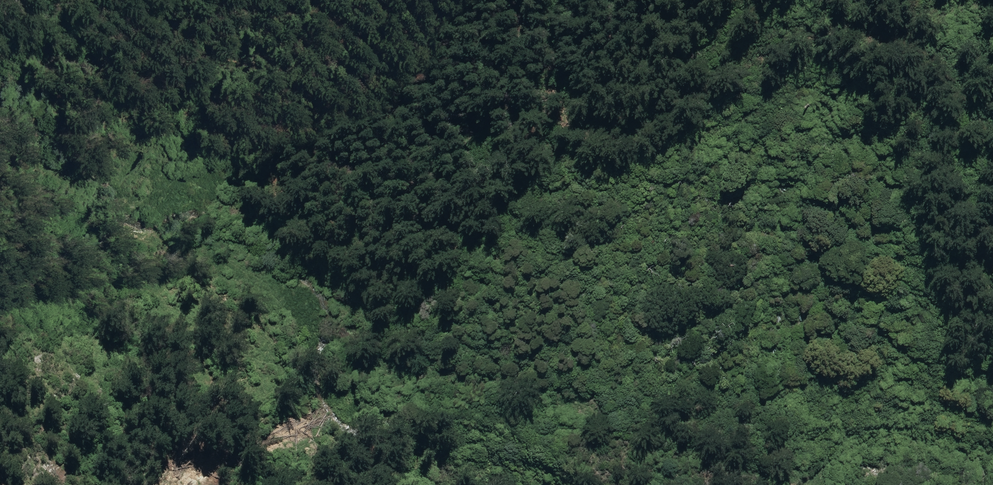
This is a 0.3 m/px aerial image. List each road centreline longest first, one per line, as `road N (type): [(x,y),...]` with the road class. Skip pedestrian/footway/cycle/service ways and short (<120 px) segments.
road 1 (track): [(0,187),(124,248),(204,300),(443,381),(604,484)]
road 2 (track): [(992,46),(807,45),(687,68),(587,155),(483,0)]
road 3 (track): [(834,484),(853,454),(992,461)]

